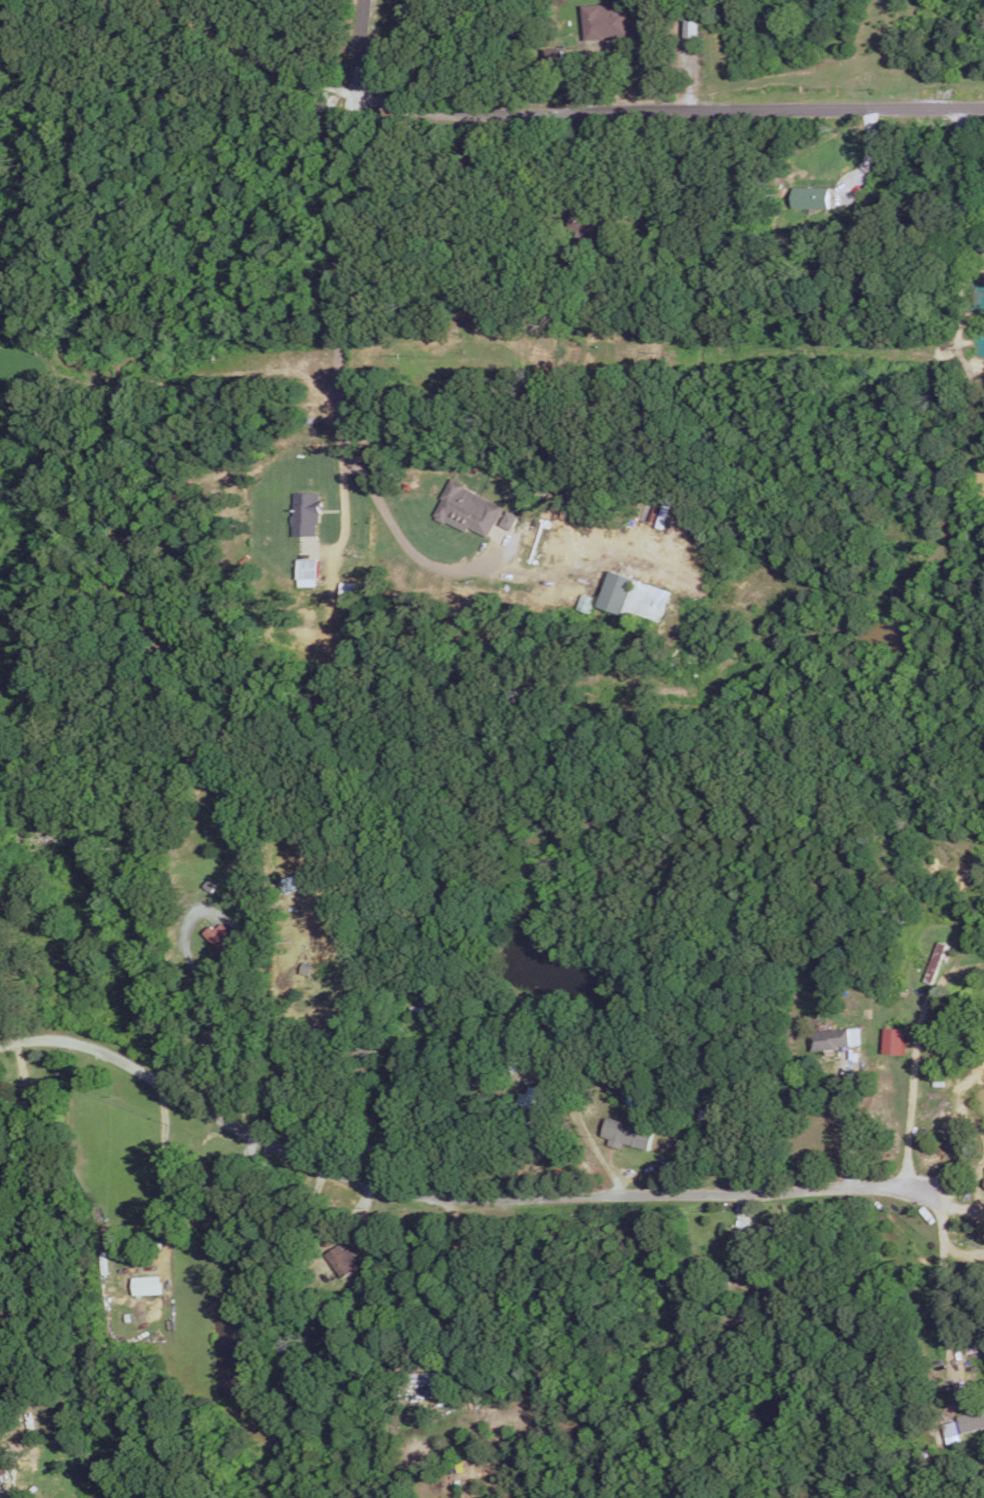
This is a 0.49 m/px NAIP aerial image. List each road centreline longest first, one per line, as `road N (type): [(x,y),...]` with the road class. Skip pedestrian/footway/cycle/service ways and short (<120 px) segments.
road 1 (residential): [(0,1048),(51,1040),(89,1047),(216,1120),(344,1178),(423,1196),(916,1188)]
road 2 (residential): [(983,105),(424,113),(386,100),(369,81),(366,0)]

